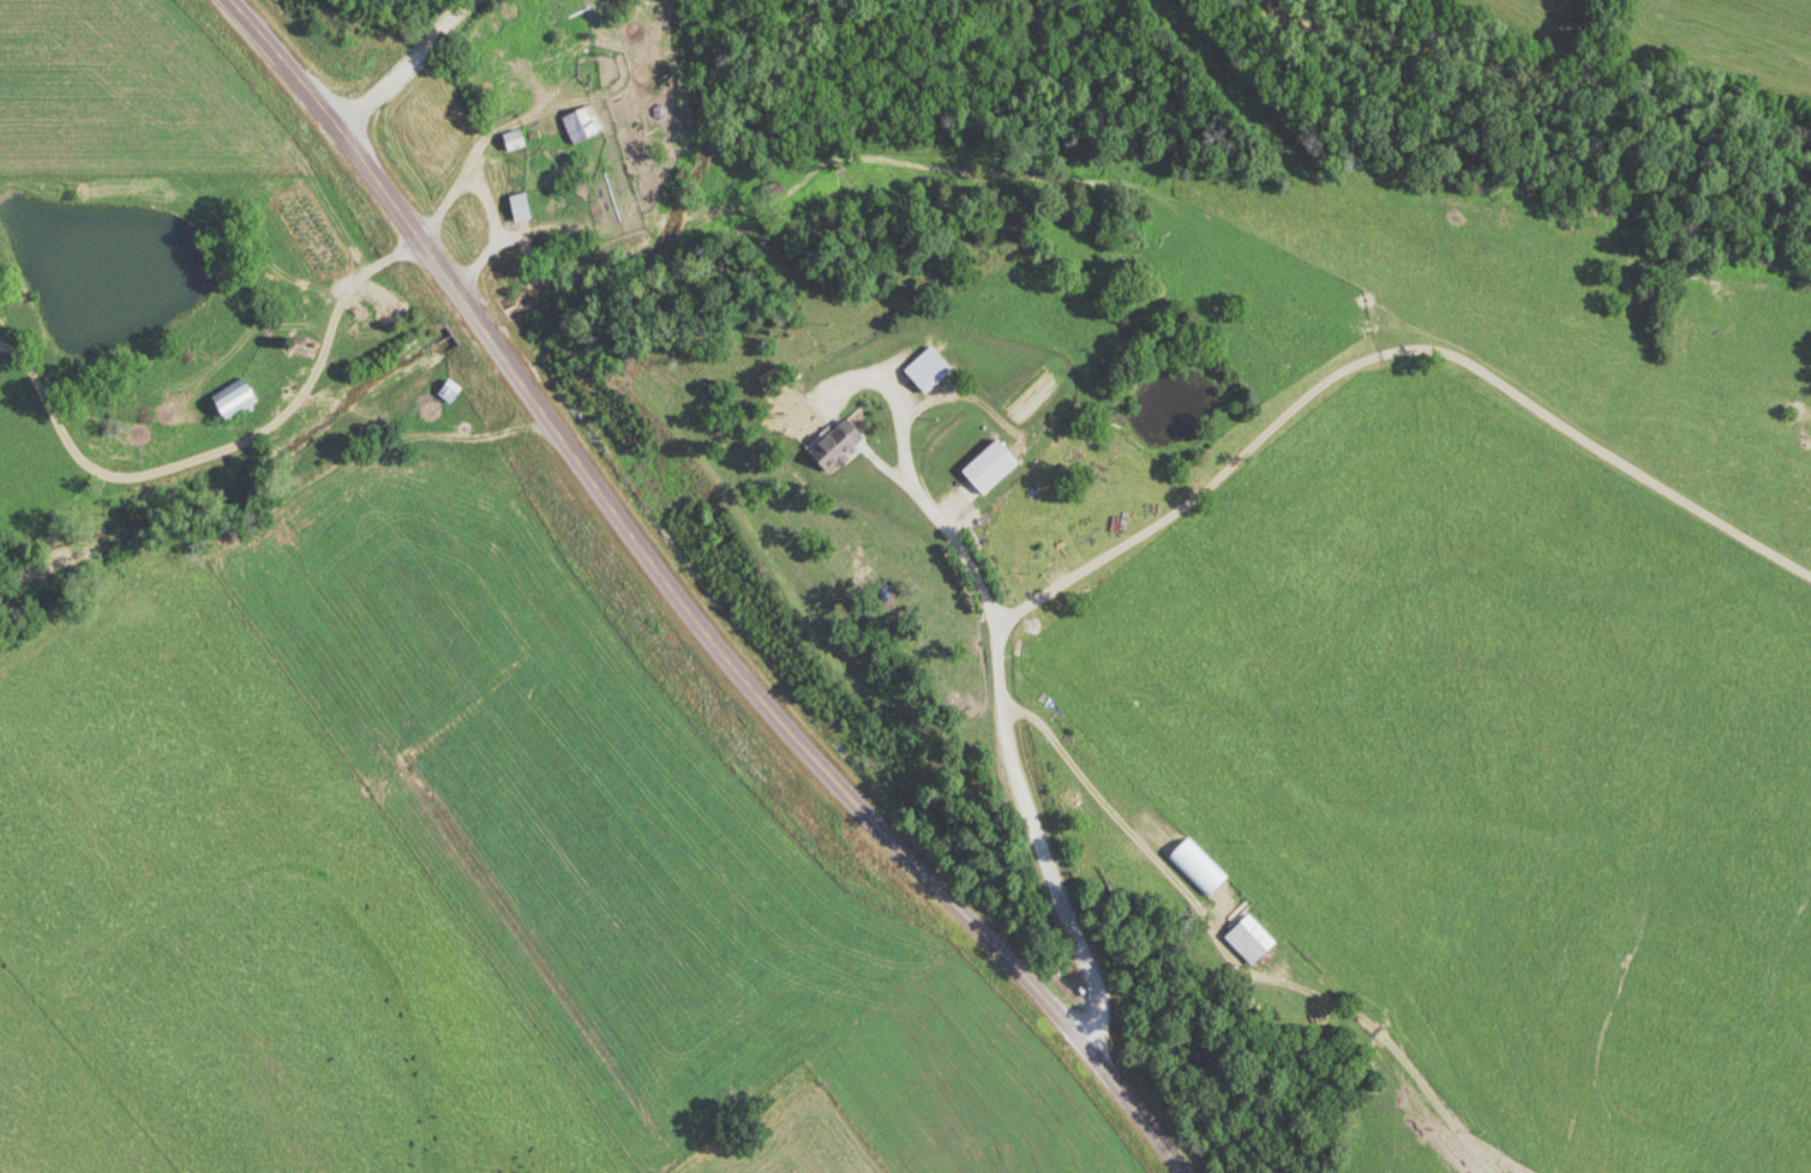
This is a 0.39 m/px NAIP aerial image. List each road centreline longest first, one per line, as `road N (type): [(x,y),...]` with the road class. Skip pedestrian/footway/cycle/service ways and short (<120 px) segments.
road 1 (tertiary): [(1188,1172),(999,939),(901,853),(776,718),(666,583),(344,133),(227,0)]
road 2 (residential): [(0,346),(24,360),(92,474),(136,485),(227,457),(274,431),(322,377),(343,307),(361,283),(421,239),(474,173),(488,180),(502,212),(500,242),(456,287)]
road 3 (residential): [(344,133),(471,0)]

